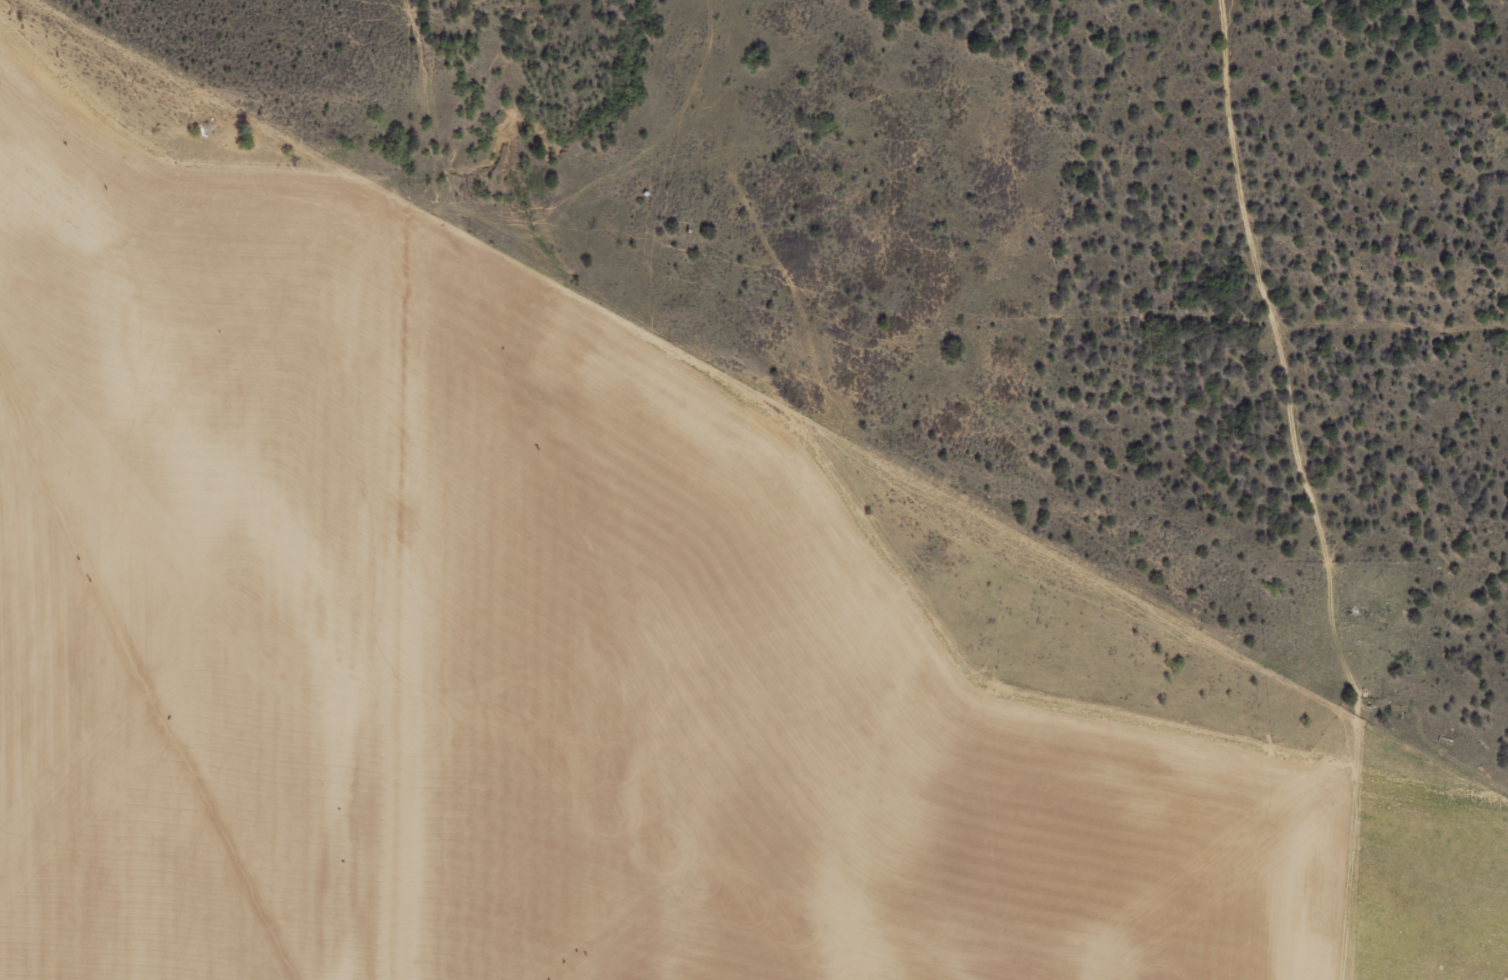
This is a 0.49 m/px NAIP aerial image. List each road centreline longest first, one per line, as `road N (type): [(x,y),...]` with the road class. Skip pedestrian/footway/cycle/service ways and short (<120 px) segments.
road 1 (residential): [(1308,979),(1314,797),(1351,689),(1233,121),(1239,0)]

